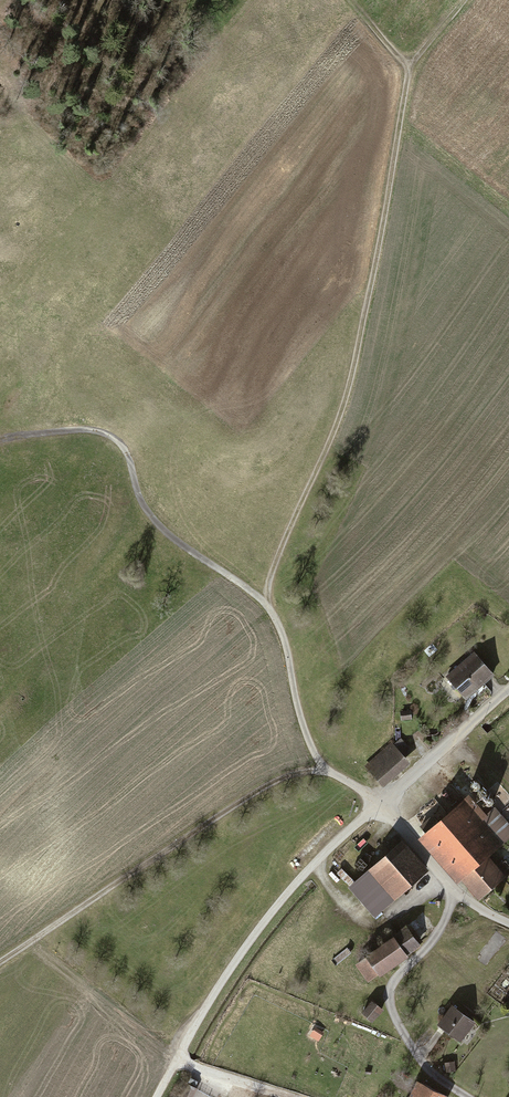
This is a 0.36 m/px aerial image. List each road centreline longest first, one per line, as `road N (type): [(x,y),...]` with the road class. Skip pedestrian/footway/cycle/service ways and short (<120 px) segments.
road 1 (track): [(263,603),(355,364),(408,67),(465,0)]
road 2 (track): [(508,692),(379,802),(275,911),(159,1096)]
road 3 (track): [(327,774),(295,704),(277,623),(263,603),(146,512),(119,441),(66,433),(0,443)]
road 4 (track): [(0,965),(257,793),(327,774),(379,802)]
road 5 (residential): [(465,1096),(413,1052),(390,1008),(390,992),(440,935),(457,895)]
road 6 (residential): [(457,895),(379,802)]

